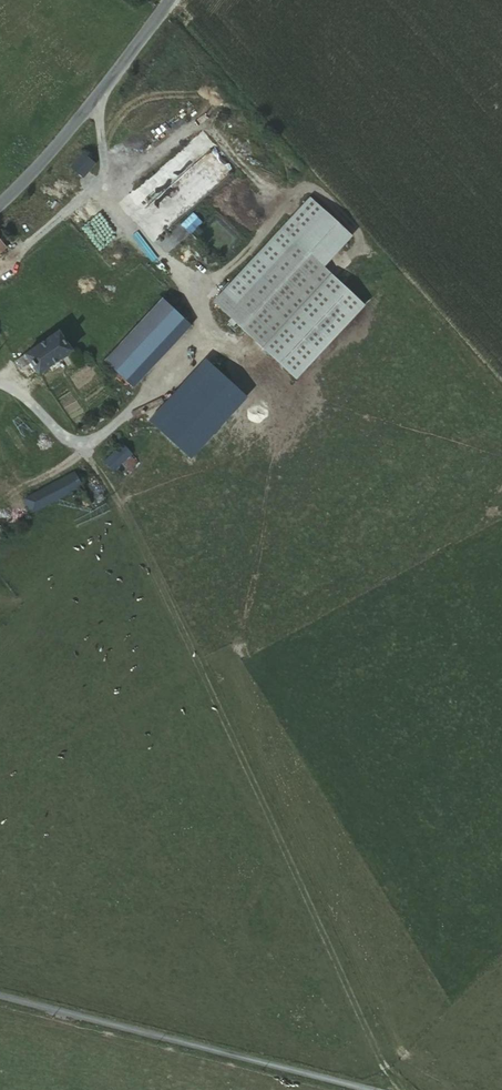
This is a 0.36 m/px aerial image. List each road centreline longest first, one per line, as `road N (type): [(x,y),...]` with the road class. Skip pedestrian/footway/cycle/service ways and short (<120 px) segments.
road 1 (track): [(394,1089),(117,498),(79,441)]
road 2 (unclassified): [(0,998),(368,1089)]
road 3 (tertiary): [(169,0),(0,211)]

